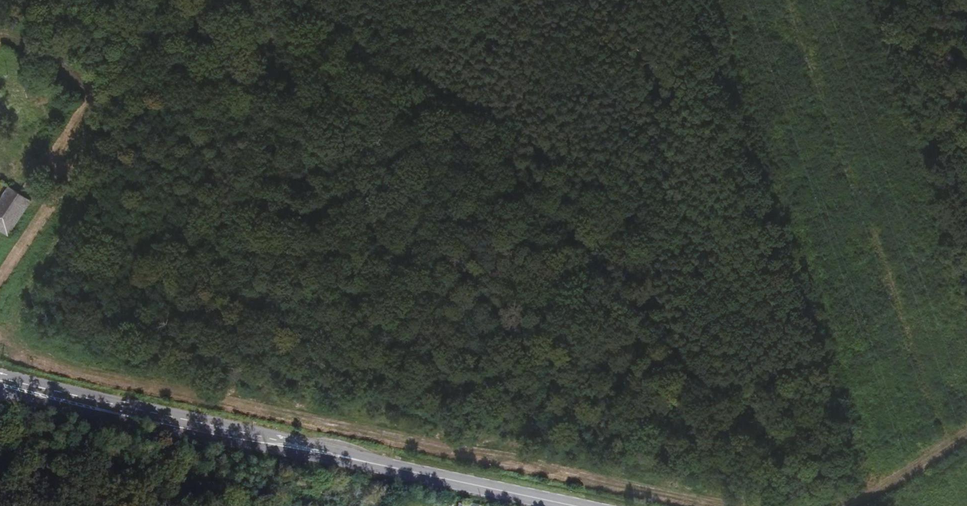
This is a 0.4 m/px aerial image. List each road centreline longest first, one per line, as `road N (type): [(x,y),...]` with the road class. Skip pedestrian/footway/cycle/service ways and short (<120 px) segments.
road 1 (primary): [(577,505),(0,381)]
road 2 (track): [(74,159),(99,105),(94,88),(19,36),(0,35)]

